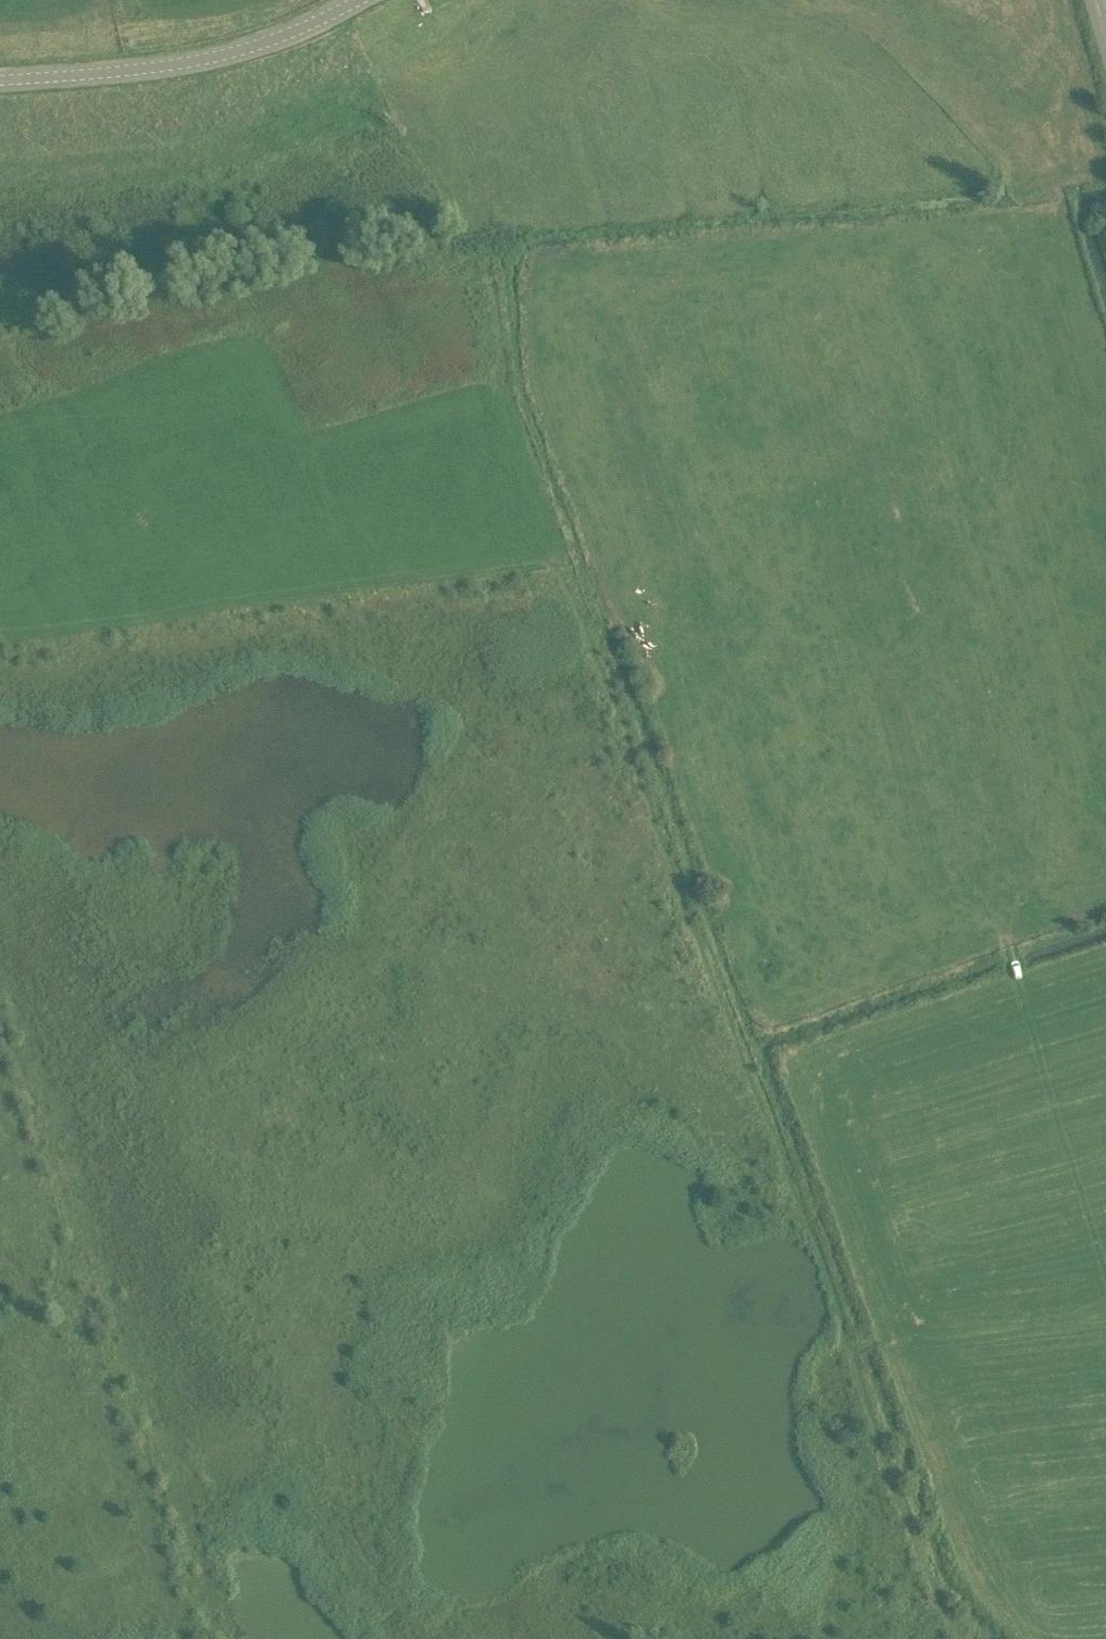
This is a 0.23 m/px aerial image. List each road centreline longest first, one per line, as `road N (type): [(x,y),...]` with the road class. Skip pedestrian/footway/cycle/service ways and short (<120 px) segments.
road 1 (tertiary): [(0,78),(198,58),(314,24),(357,0)]

